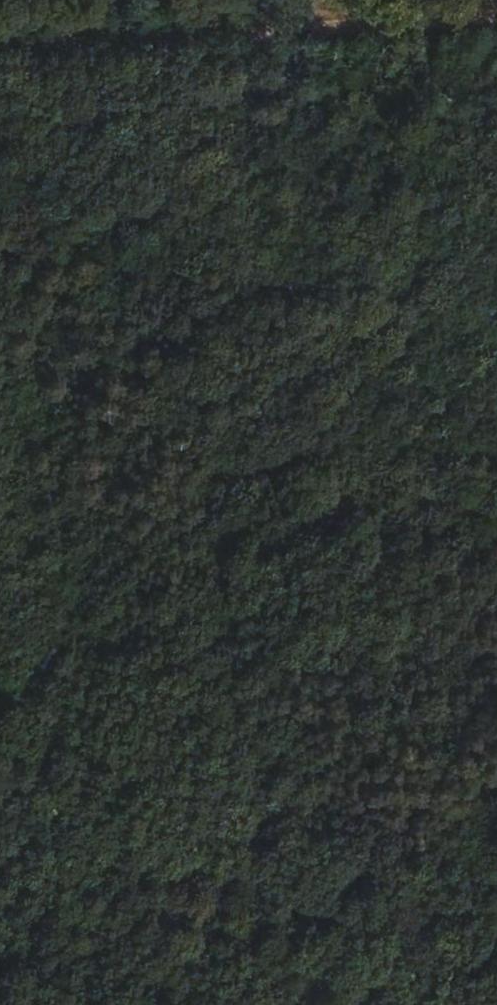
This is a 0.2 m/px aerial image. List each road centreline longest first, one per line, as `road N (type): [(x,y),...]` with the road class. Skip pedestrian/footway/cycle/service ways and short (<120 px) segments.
road 1 (track): [(0,693),(280,859),(441,1004)]
road 2 (track): [(0,37),(496,10)]

